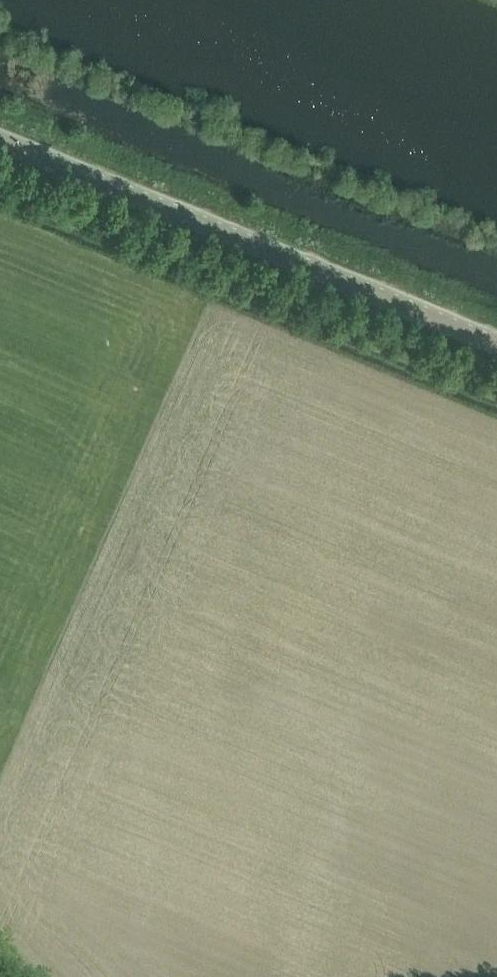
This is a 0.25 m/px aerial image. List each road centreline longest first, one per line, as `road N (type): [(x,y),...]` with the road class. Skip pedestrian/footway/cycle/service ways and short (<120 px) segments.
road 1 (unclassified): [(496,343),(0,137)]

